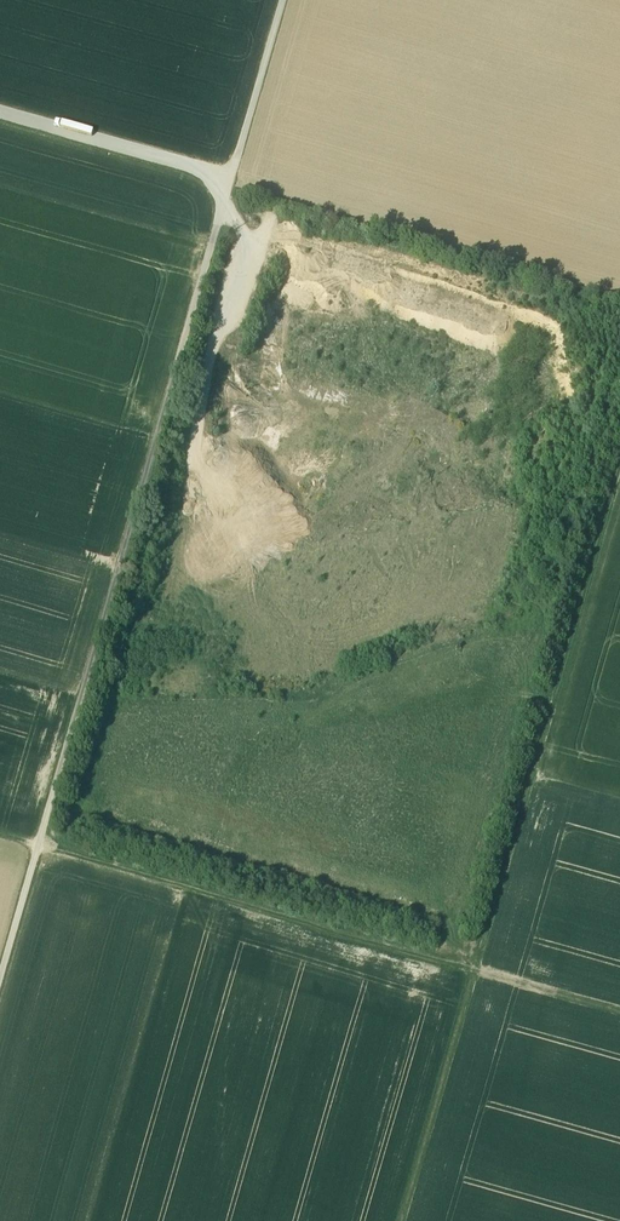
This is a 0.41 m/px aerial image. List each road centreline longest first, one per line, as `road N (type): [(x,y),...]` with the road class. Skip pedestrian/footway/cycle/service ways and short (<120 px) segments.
road 1 (track): [(230,180),(0,981)]
road 2 (track): [(473,974),(619,468)]
road 3 (track): [(473,974),(38,849)]
road 4 (track): [(402,1220),(473,974),(619,1016)]
road 5 (track): [(282,0),(230,180)]

